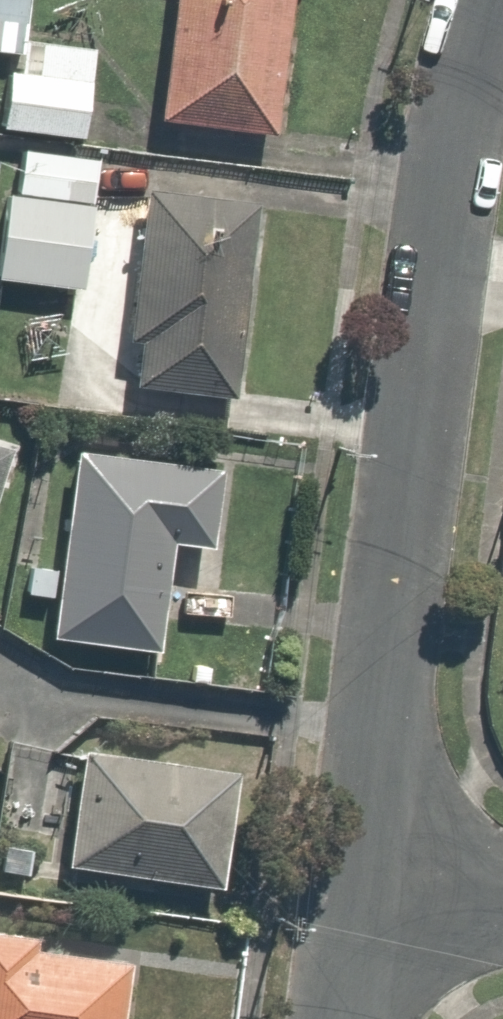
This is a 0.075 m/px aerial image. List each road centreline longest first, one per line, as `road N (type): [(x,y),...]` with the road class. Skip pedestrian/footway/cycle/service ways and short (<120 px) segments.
road 1 (unclassified): [(359,887),(451,133),(490,0)]
road 2 (residential): [(359,887),(502,904)]
road 3 (unclassified): [(342,1018),(359,887)]

